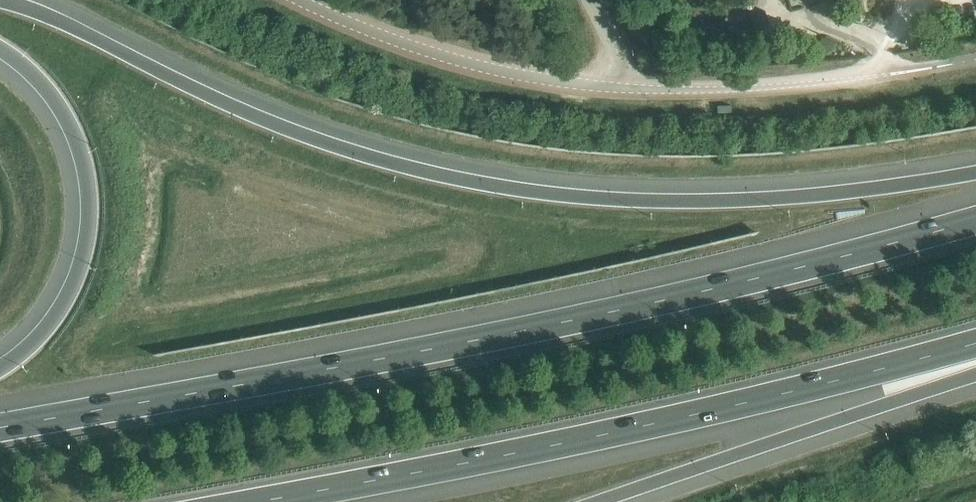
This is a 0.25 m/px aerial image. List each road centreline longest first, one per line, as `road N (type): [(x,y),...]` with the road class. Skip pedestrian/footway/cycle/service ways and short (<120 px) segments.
road 1 (motorway): [(975,172),(879,188),(678,201),(469,179),(299,131),(7,0)]
road 2 (motorway): [(975,219),(627,308),(0,428)]
road 3 (motorway): [(256,501),(709,411),(975,343)]
road 4 (motorway): [(601,501),(975,376)]
road 5 (motorway): [(0,49),(62,109),(89,198),(70,290),(39,338),(0,368)]
road 6 (unclassified): [(297,0),(428,53),(604,88)]
road 7 (unclassified): [(604,88),(744,91),(884,75)]

